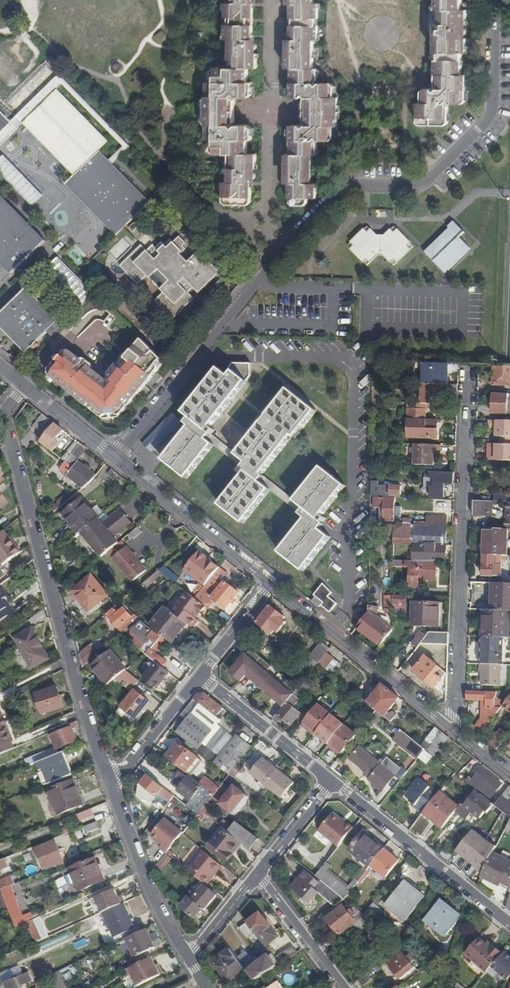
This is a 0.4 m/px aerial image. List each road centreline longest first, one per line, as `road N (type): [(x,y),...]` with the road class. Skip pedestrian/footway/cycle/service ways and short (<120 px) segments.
road 1 (residential): [(494,0),(487,121),(416,184),(331,193),(114,456)]
road 2 (residential): [(109,786),(6,426),(24,385)]
road 3 (residential): [(450,727),(469,373)]
road 4 (residential): [(509,927),(331,781)]
road 5 (residential): [(271,584),(450,727)]
road 6 (residential): [(114,456),(271,584)]
road 7 (residential): [(186,959),(109,786)]
road 8 (residential): [(200,675),(331,781)]
road 9 (residential): [(200,675),(109,786)]
road 10 (residential): [(257,873),(344,987)]

